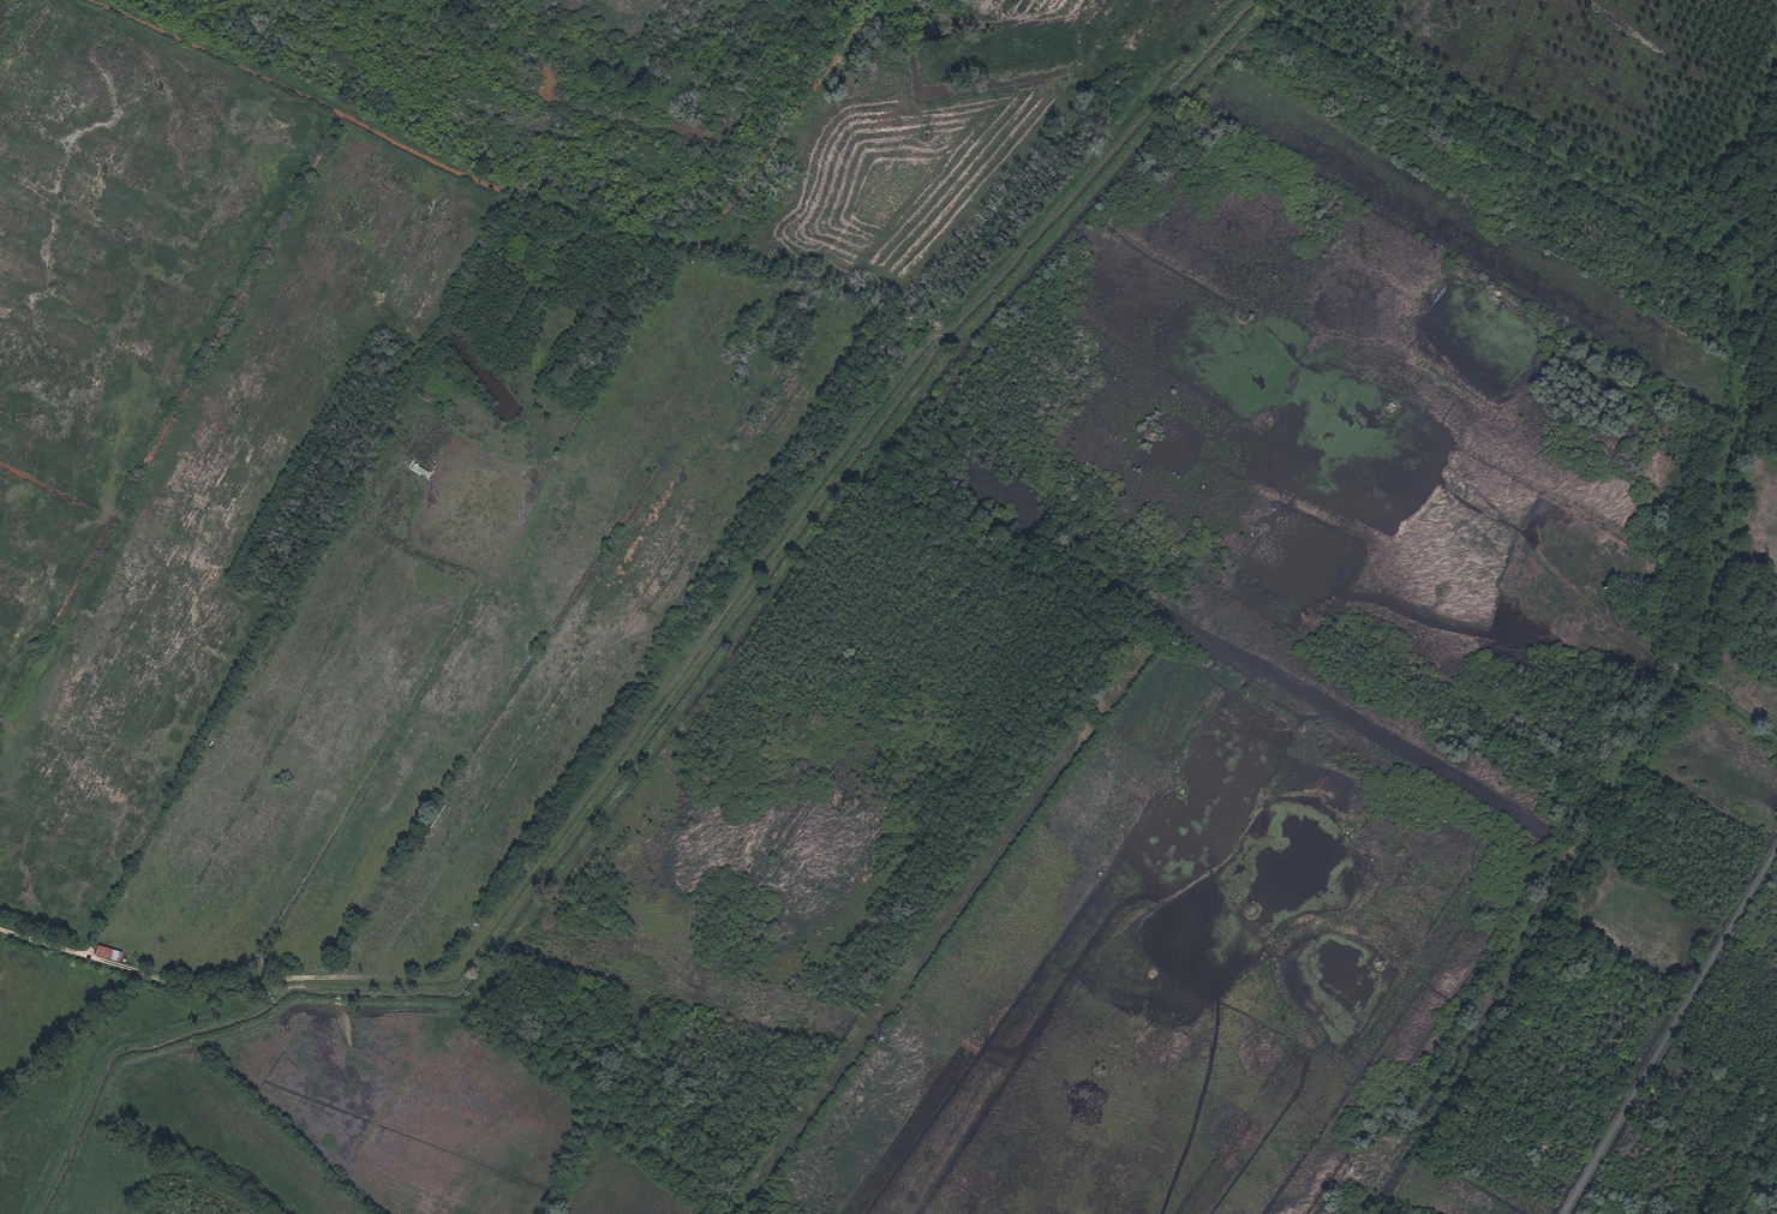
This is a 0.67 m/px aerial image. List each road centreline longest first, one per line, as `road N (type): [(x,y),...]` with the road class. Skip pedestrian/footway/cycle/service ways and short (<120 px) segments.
road 1 (residential): [(1776,859),(1570,1213)]
road 2 (track): [(166,981),(0,929)]

